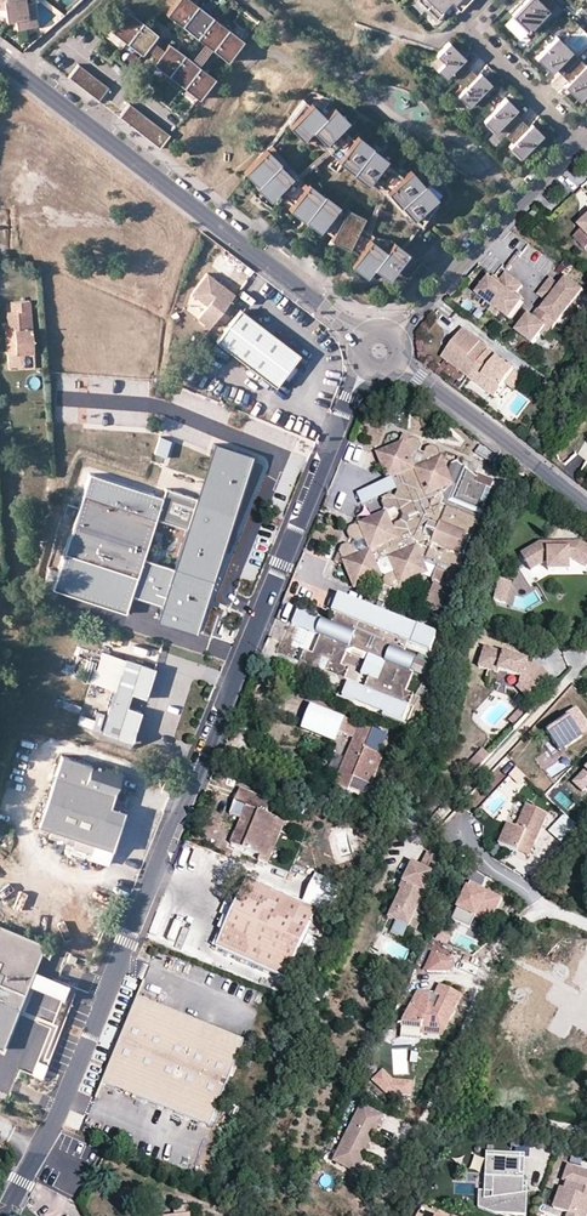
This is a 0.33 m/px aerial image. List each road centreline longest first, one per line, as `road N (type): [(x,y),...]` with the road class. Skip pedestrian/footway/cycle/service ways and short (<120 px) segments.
road 1 (residential): [(366,369),(53,1119),(2,1215)]
road 2 (tertiary): [(0,59),(363,340)]
road 3 (residential): [(392,338),(579,145)]
road 4 (tertiary): [(395,365),(586,501)]
road 5 (track): [(586,662),(435,824)]
road 6 (residential): [(579,145),(469,35),(467,19),(485,0)]

